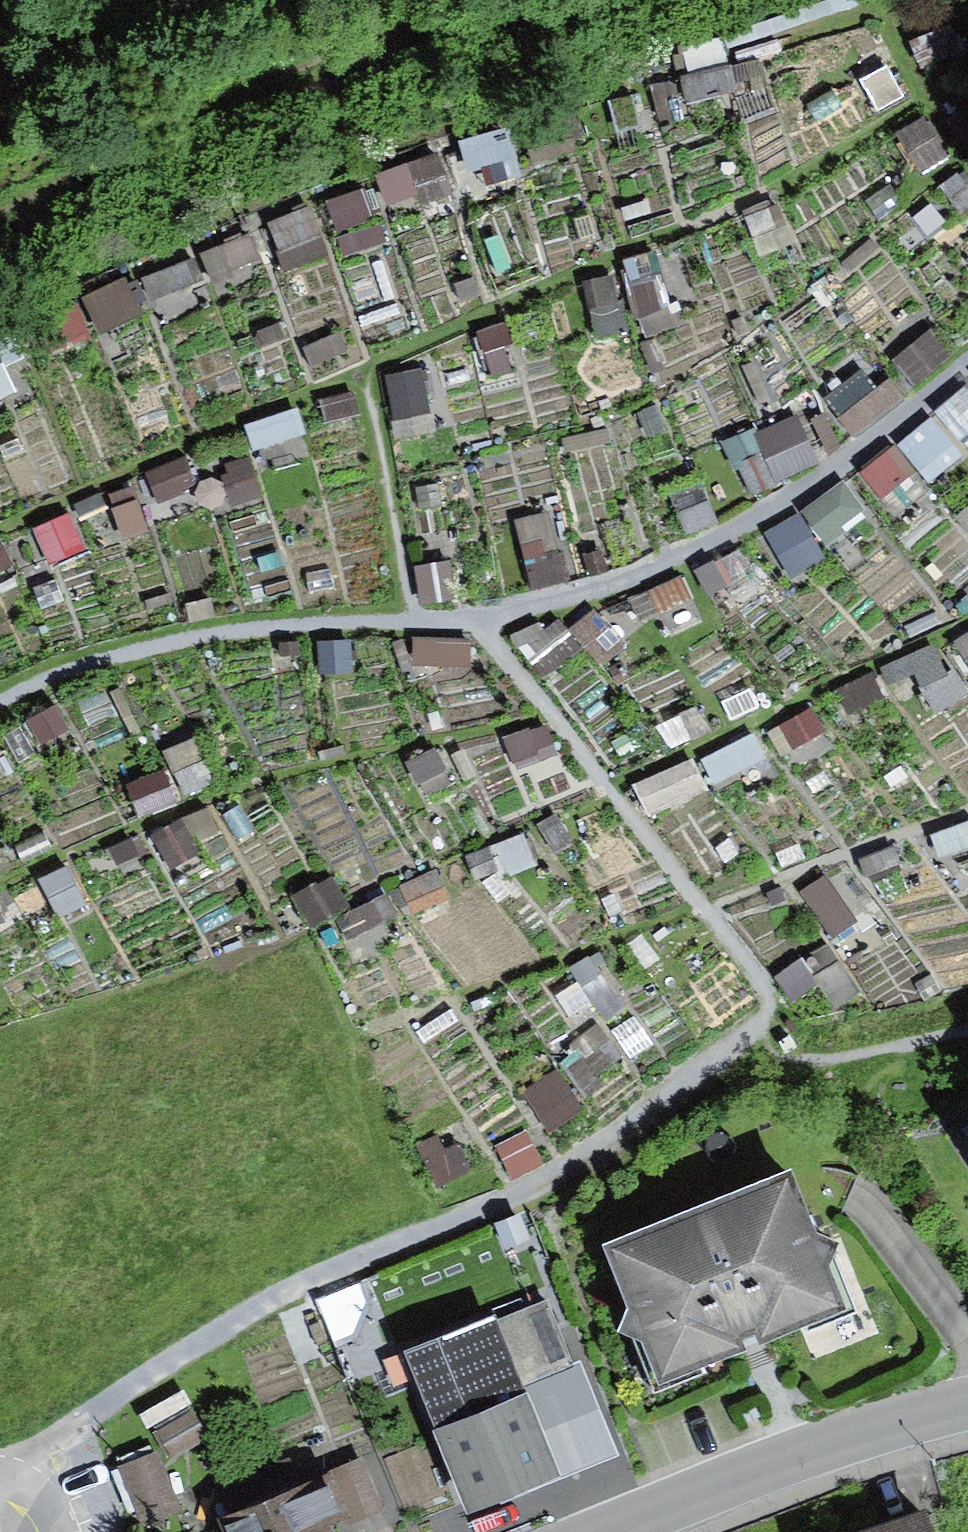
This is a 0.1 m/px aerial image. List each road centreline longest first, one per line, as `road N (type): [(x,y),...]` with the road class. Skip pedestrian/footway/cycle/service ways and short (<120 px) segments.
road 1 (track): [(0,697),(236,612),(494,609),(648,572),(871,441),(967,351)]
road 2 (tertiary): [(612,1531),(967,1405)]

